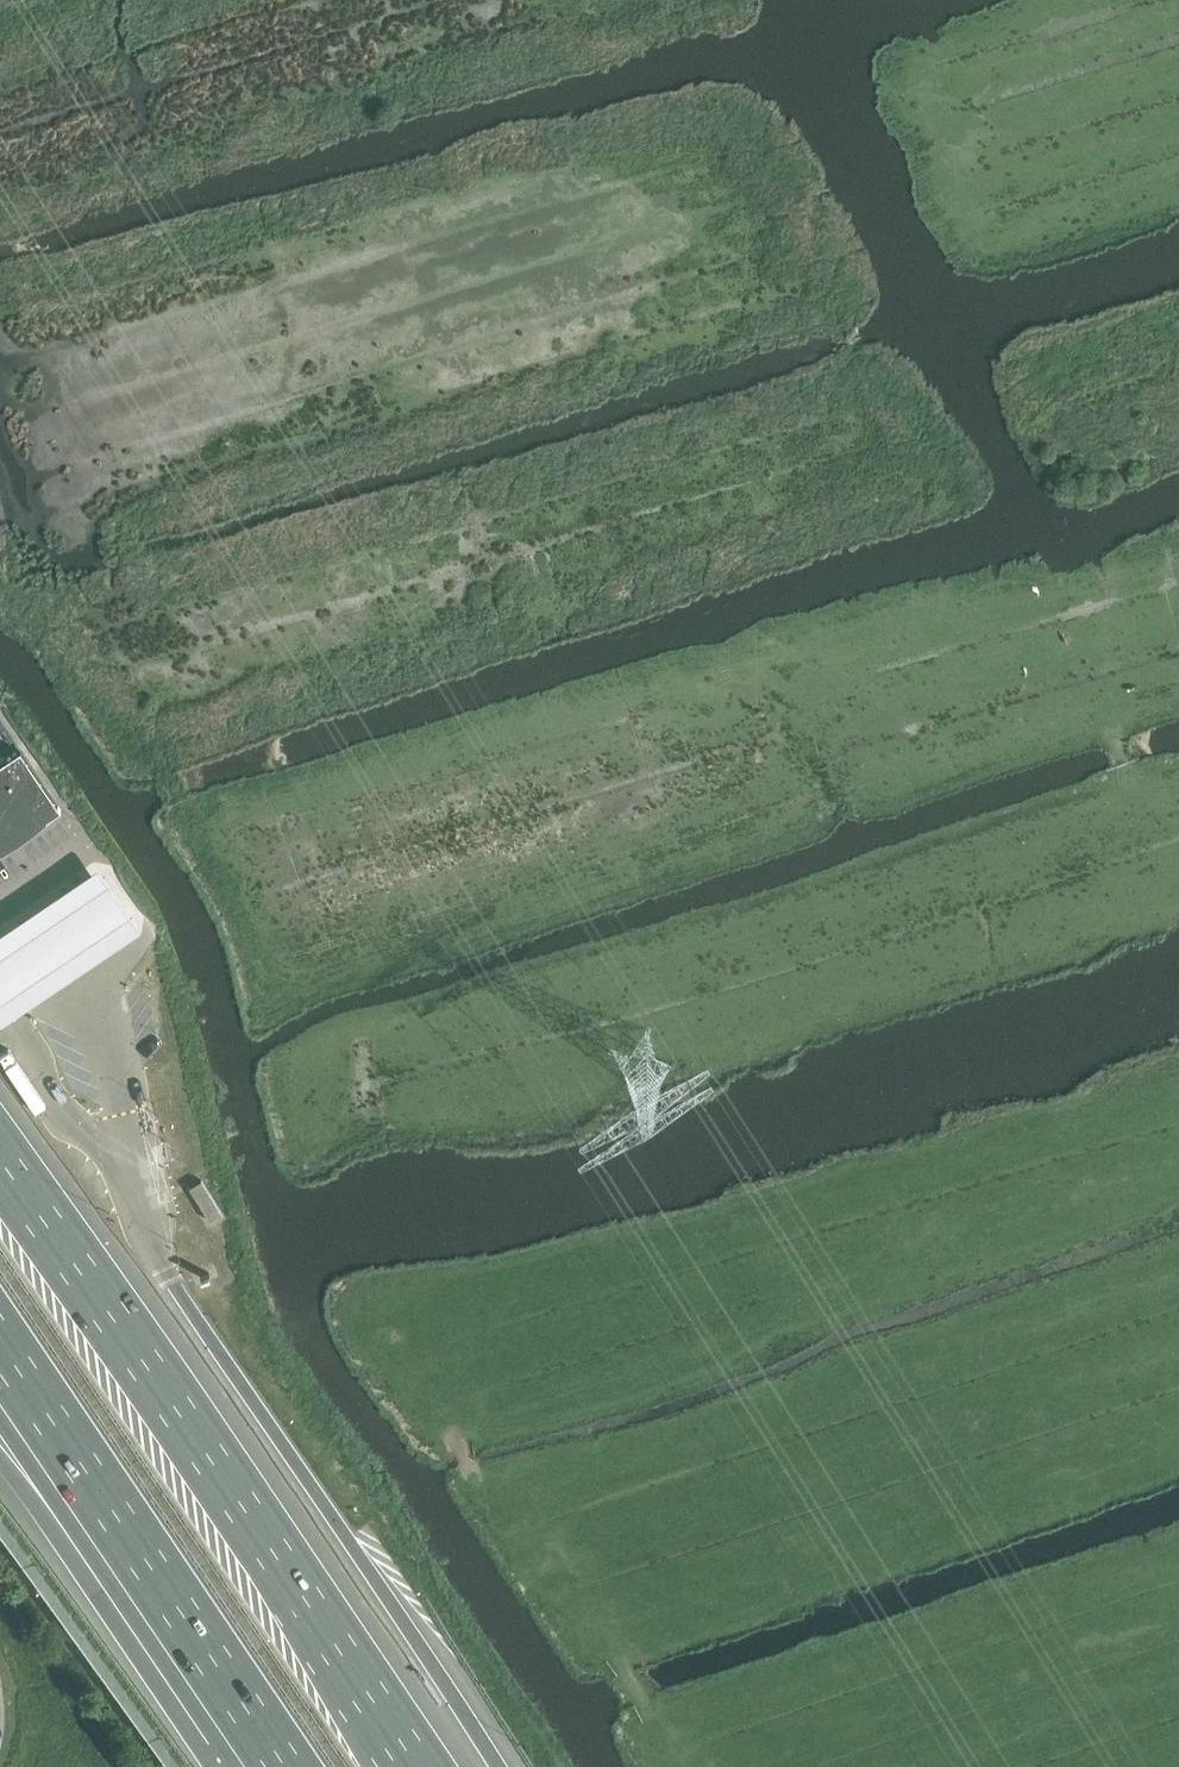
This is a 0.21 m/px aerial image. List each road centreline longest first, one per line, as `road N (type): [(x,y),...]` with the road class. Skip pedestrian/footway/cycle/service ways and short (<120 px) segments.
road 1 (motorway): [(416,1766),(0,1158)]
road 2 (motorway): [(497,1766),(166,1274)]
road 3 (motorway): [(81,1463),(285,1766)]
road 4 (motorway): [(0,1344),(81,1463)]

